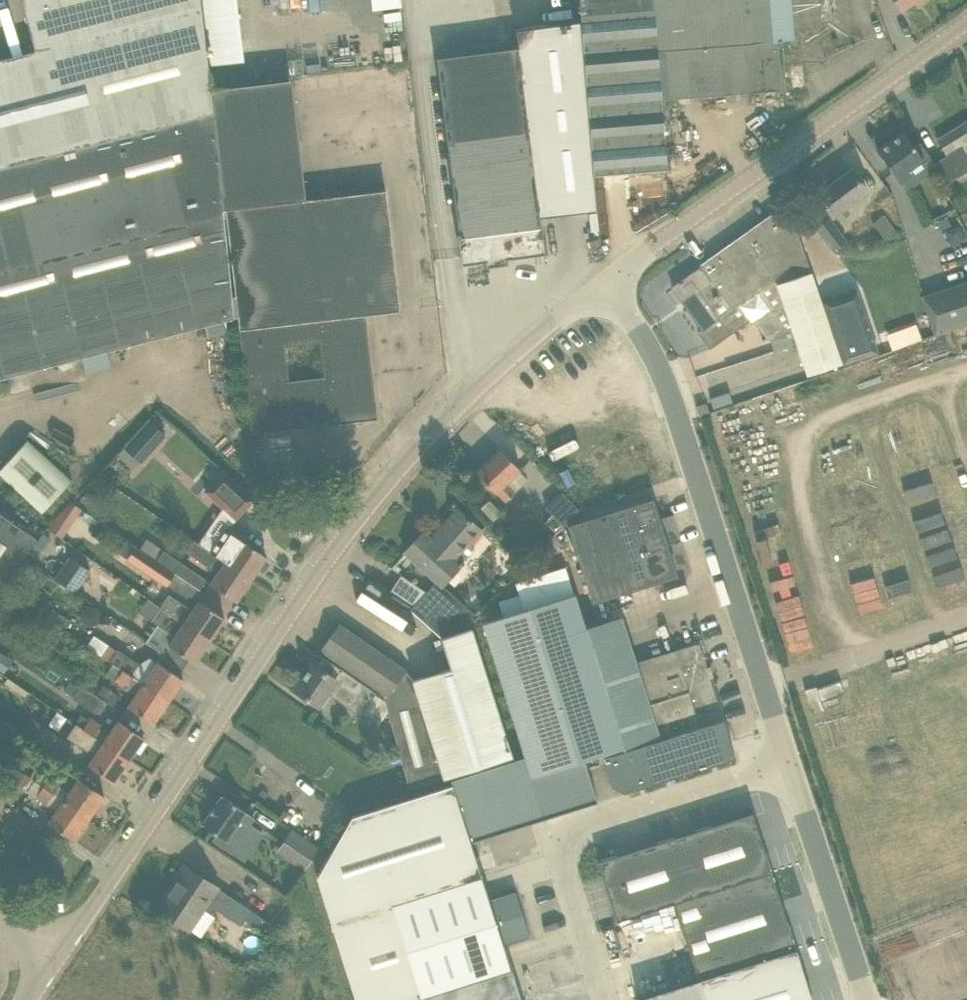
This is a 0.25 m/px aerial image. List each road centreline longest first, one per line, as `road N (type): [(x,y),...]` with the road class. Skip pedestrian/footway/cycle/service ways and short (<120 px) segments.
road 1 (unclassified): [(53,955),(377,493),(508,356),(600,282)]
road 2 (residential): [(870,999),(658,363),(600,282)]
road 3 (unclassified): [(600,282),(966,21)]

